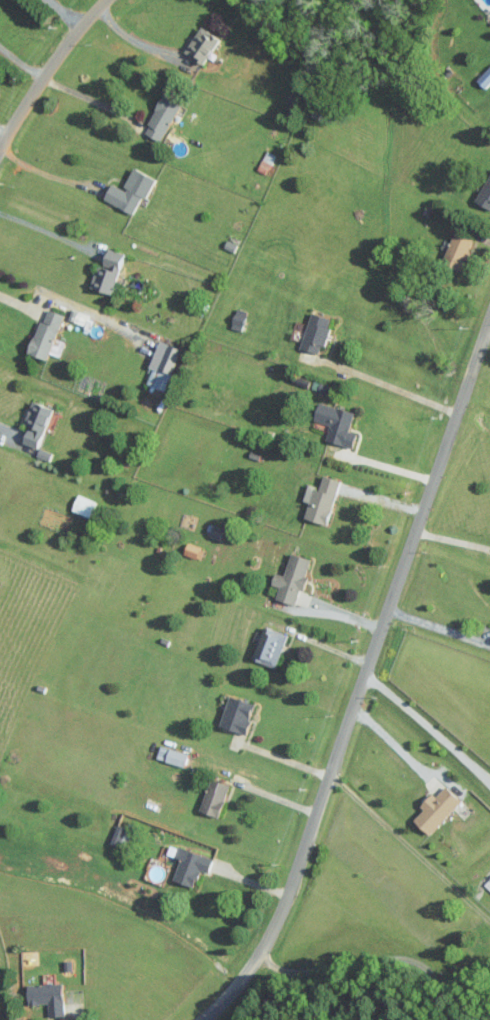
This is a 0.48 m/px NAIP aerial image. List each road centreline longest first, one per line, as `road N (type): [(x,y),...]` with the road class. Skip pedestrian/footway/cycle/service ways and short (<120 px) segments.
road 1 (residential): [(489,344),(291,897),(240,986),(204,1019)]
road 2 (residential): [(0,151),(108,0)]

